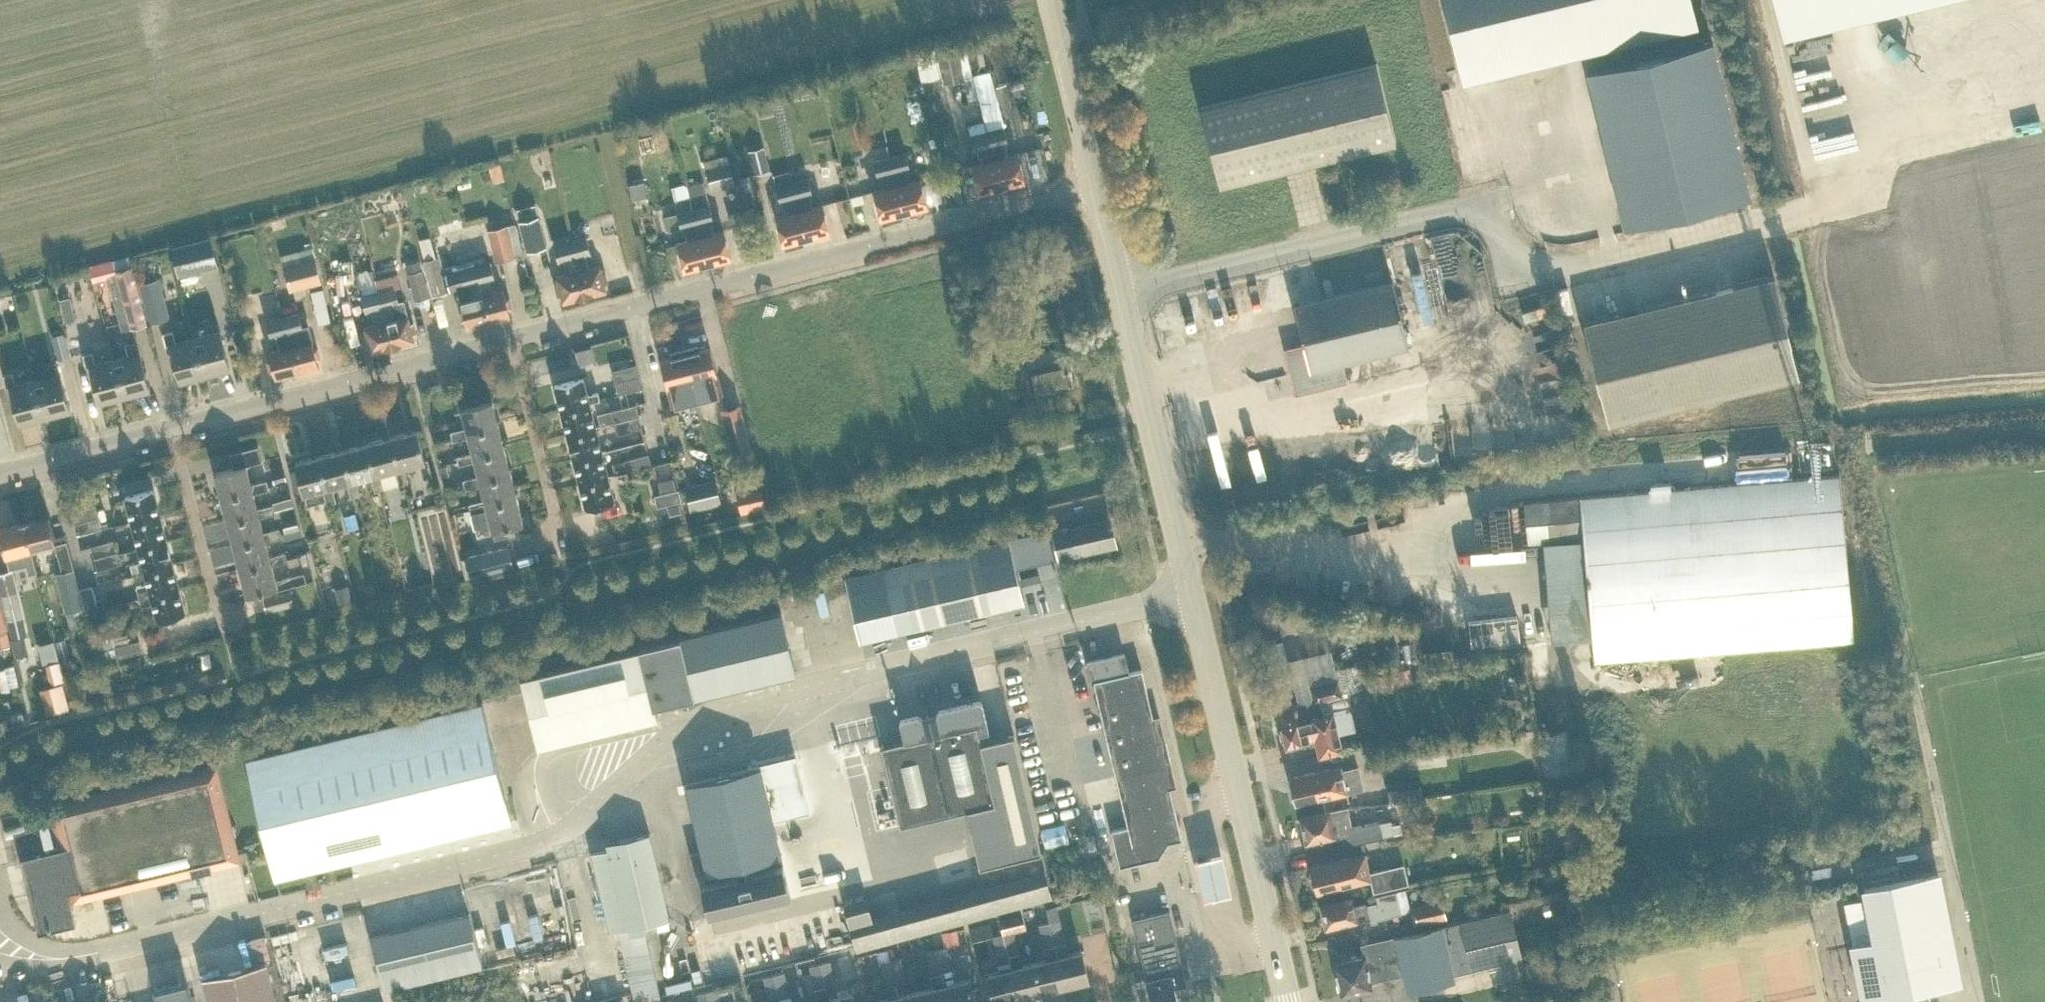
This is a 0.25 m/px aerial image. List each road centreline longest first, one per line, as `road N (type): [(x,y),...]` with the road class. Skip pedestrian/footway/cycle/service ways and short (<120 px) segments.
road 1 (unclassified): [(105,950),(534,844),(667,738),(741,701),(1191,592)]
road 2 (residential): [(509,341),(1095,189)]
road 3 (tertiary): [(1289,1001),(1191,592)]
road 4 (tertiary): [(1191,592),(1095,189)]
road 5 (residential): [(172,429),(509,341)]
road 6 (residential): [(220,630),(172,429)]
road 7 (tertiary): [(1095,189),(1049,0)]
road 8 (residential): [(557,528),(509,341)]
road 9 (residential): [(0,473),(172,429)]

